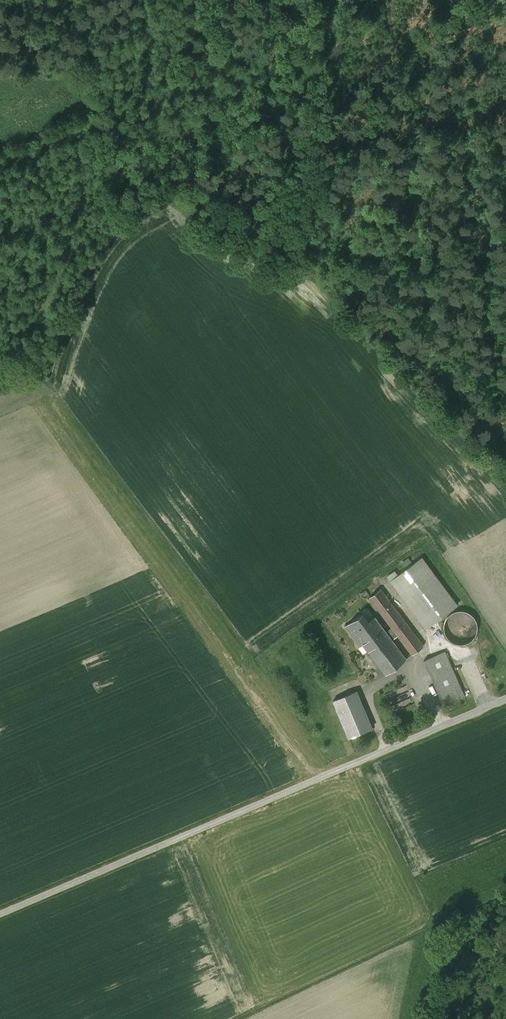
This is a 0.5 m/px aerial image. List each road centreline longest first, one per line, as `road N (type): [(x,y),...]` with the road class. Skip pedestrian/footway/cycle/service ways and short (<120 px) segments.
road 1 (unclassified): [(505,699),(0,915)]

